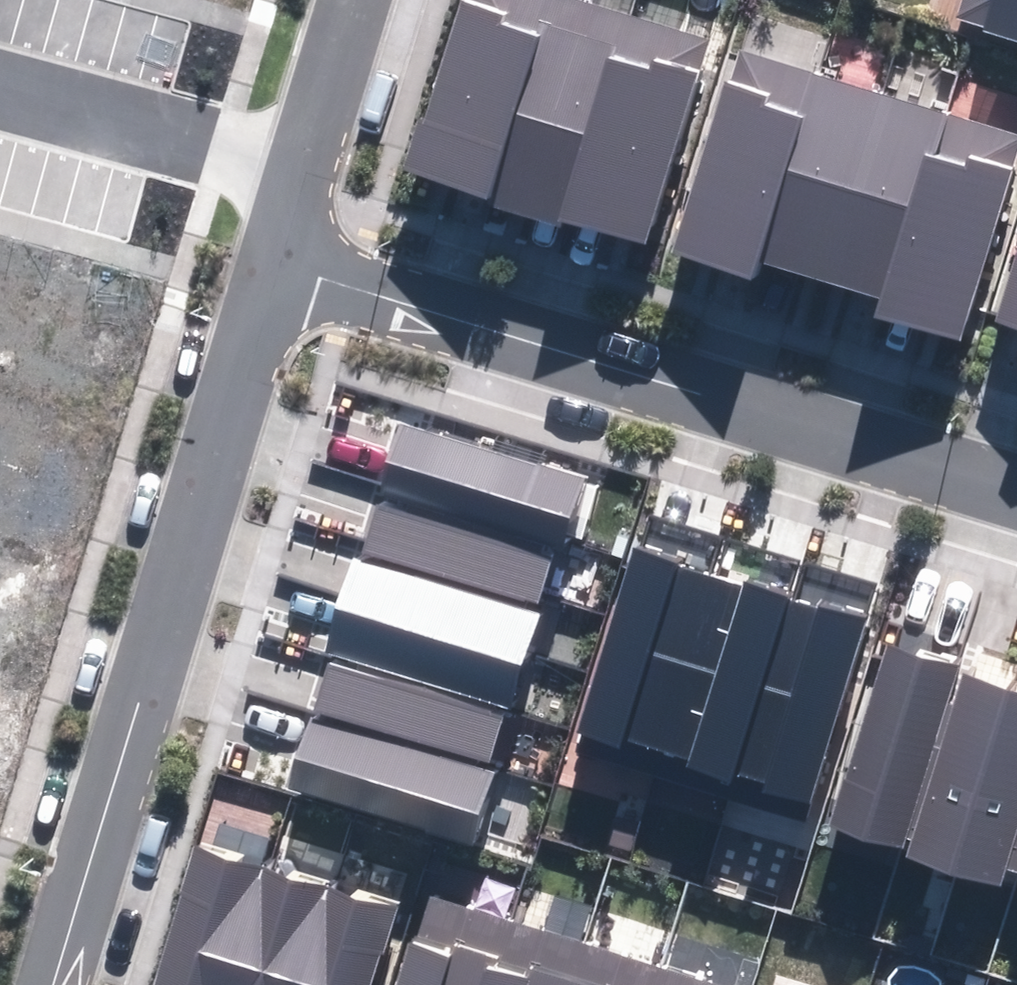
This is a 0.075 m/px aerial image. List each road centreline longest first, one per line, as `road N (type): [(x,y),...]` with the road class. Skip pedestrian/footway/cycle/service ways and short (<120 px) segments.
road 1 (residential): [(290,242),(54,984)]
road 2 (residential): [(290,242),(1016,476)]
road 3 (residential): [(363,0),(290,242)]

